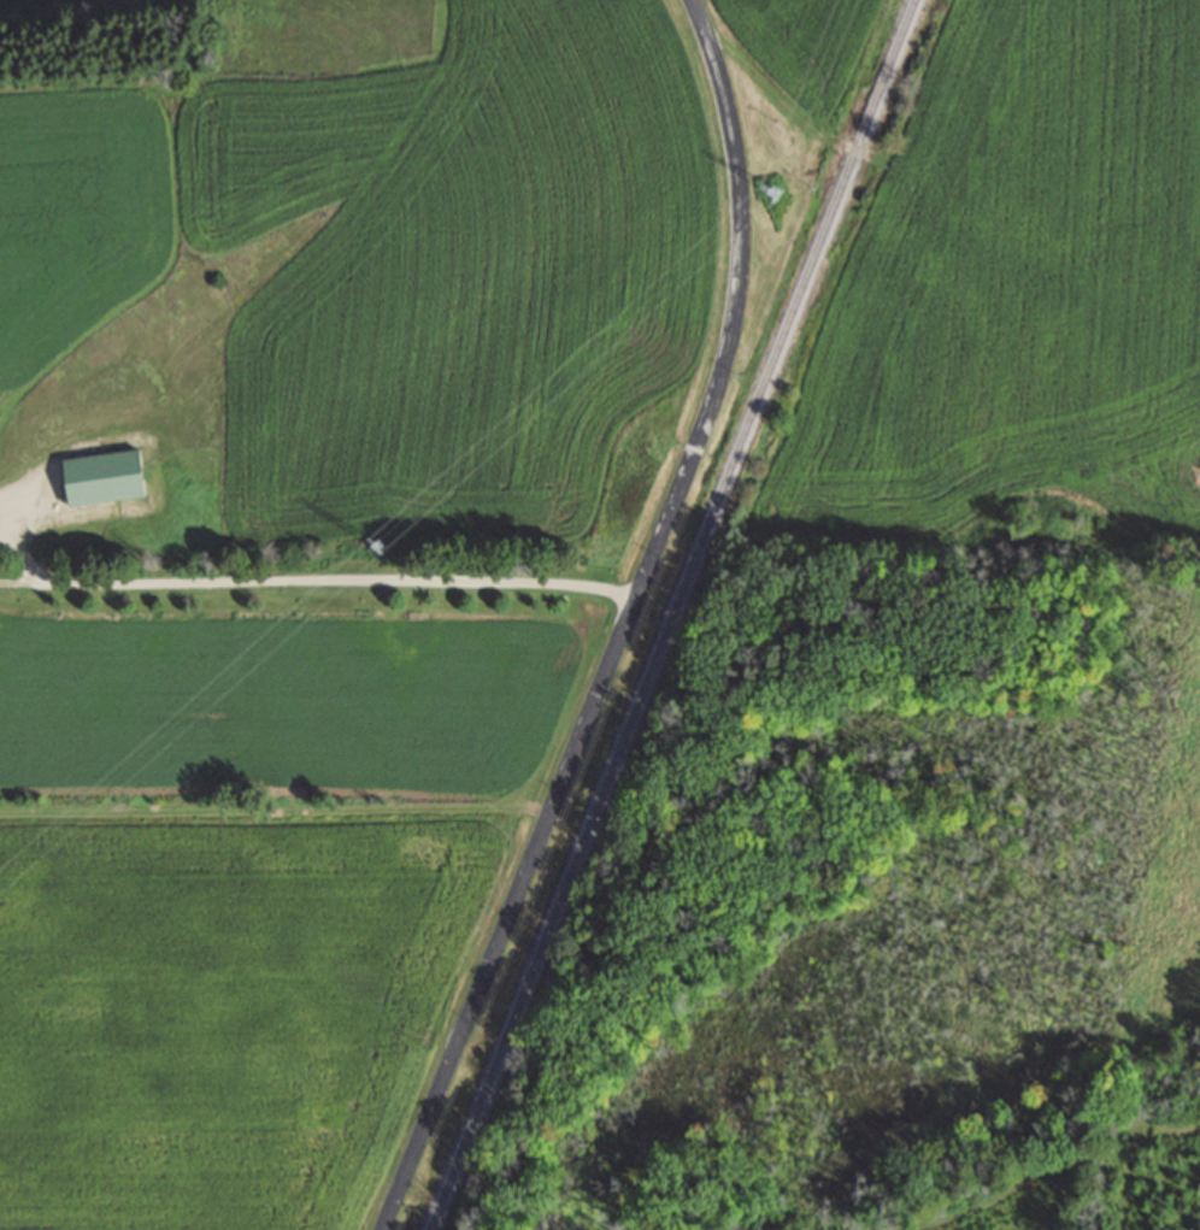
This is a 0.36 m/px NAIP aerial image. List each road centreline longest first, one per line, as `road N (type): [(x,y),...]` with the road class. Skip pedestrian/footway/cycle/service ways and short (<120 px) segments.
road 1 (residential): [(690,0),(725,101),(739,173),(729,340),(675,498),(381,1229)]

